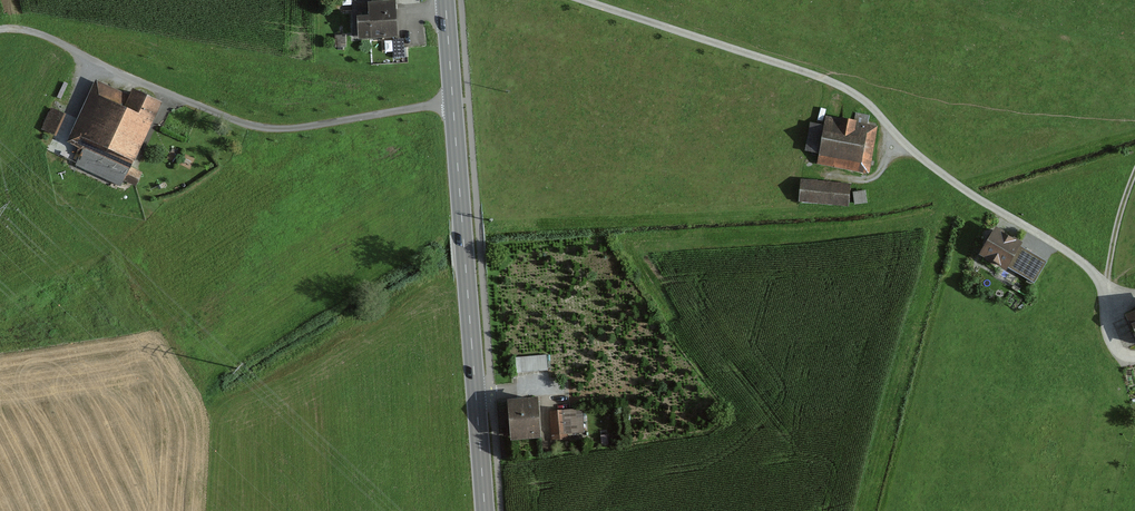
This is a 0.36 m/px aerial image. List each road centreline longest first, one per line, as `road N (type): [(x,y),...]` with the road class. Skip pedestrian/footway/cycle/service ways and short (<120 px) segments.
road 1 (secondary): [(446,0),(484,510)]
road 2 (track): [(454,103),(287,130),(249,127),(33,34),(0,30)]
road 3 (track): [(1134,295),(1103,286),(1134,177)]

